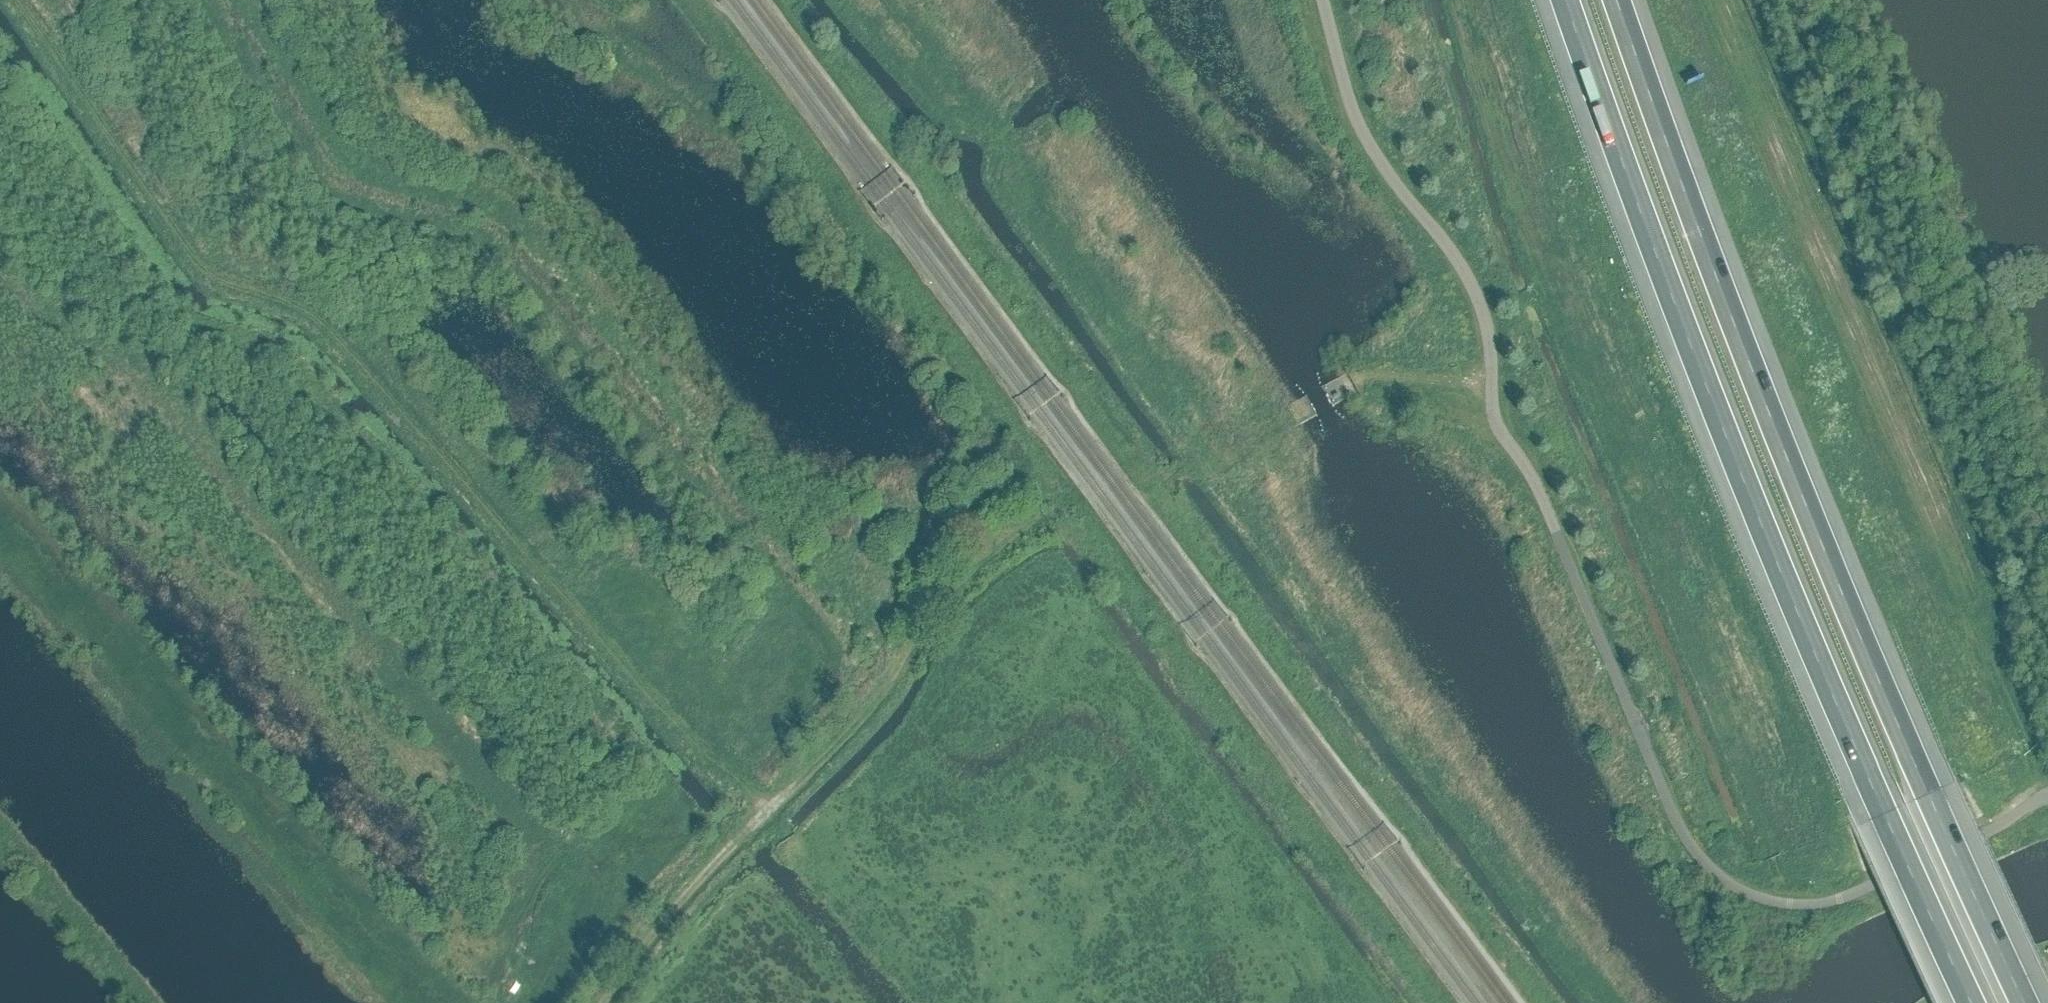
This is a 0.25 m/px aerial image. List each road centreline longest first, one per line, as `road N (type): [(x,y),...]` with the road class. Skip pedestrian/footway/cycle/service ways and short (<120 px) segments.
road 1 (motorway): [(2025,1002),(1877,678),(1665,143),(1617,0)]
road 2 (motorway): [(1565,0),(1760,523),(1970,1002)]
road 3 (track): [(605,1002),(697,884),(877,701),(966,565),(1057,503),(1052,477)]

